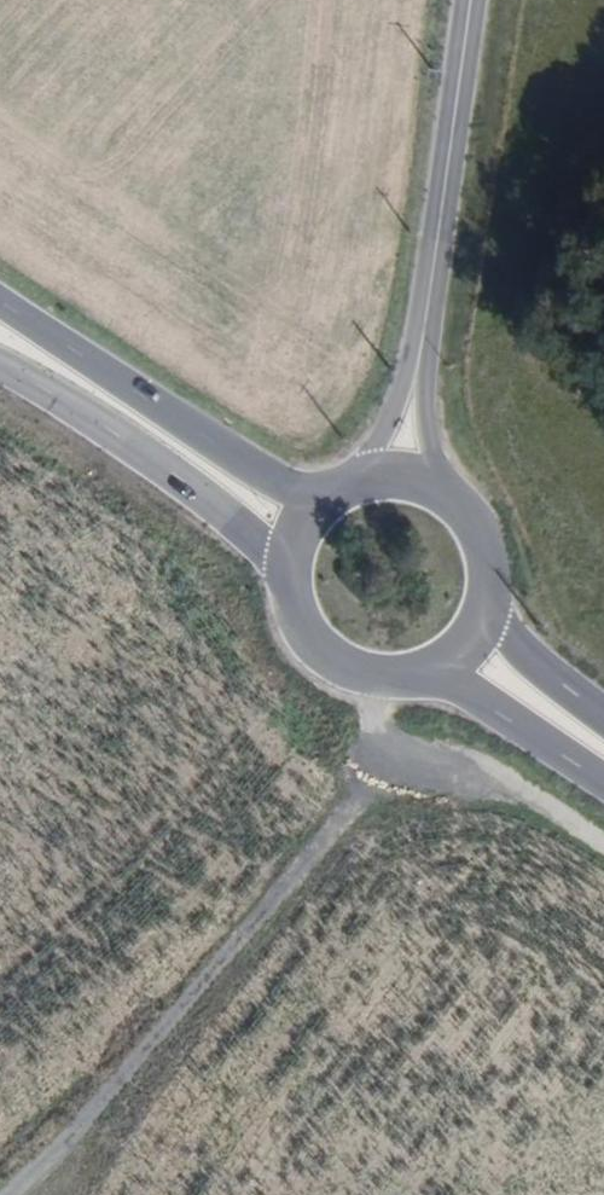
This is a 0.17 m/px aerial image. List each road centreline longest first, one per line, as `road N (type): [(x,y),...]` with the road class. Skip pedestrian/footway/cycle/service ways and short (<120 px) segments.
road 1 (secondary): [(472,0),(418,370)]
road 2 (primary): [(312,499),(245,468),(0,302)]
road 3 (primary): [(0,371),(84,417),(232,519),(283,574)]
road 4 (track): [(375,686),(379,735),(414,758),(471,763),(603,847)]
road 5 (primary): [(283,574),(288,613),(308,647),(338,673),(375,686),(415,685),(451,670)]
road 6 (primary): [(451,670),(603,775)]
road 7 (primary): [(603,718),(496,613)]
road 8 (primary): [(496,613),(501,566),(486,522),(454,488)]
road 9 (secondary): [(454,488),(428,438),(418,370)]
road 10 (secondary): [(418,370),(354,475)]

